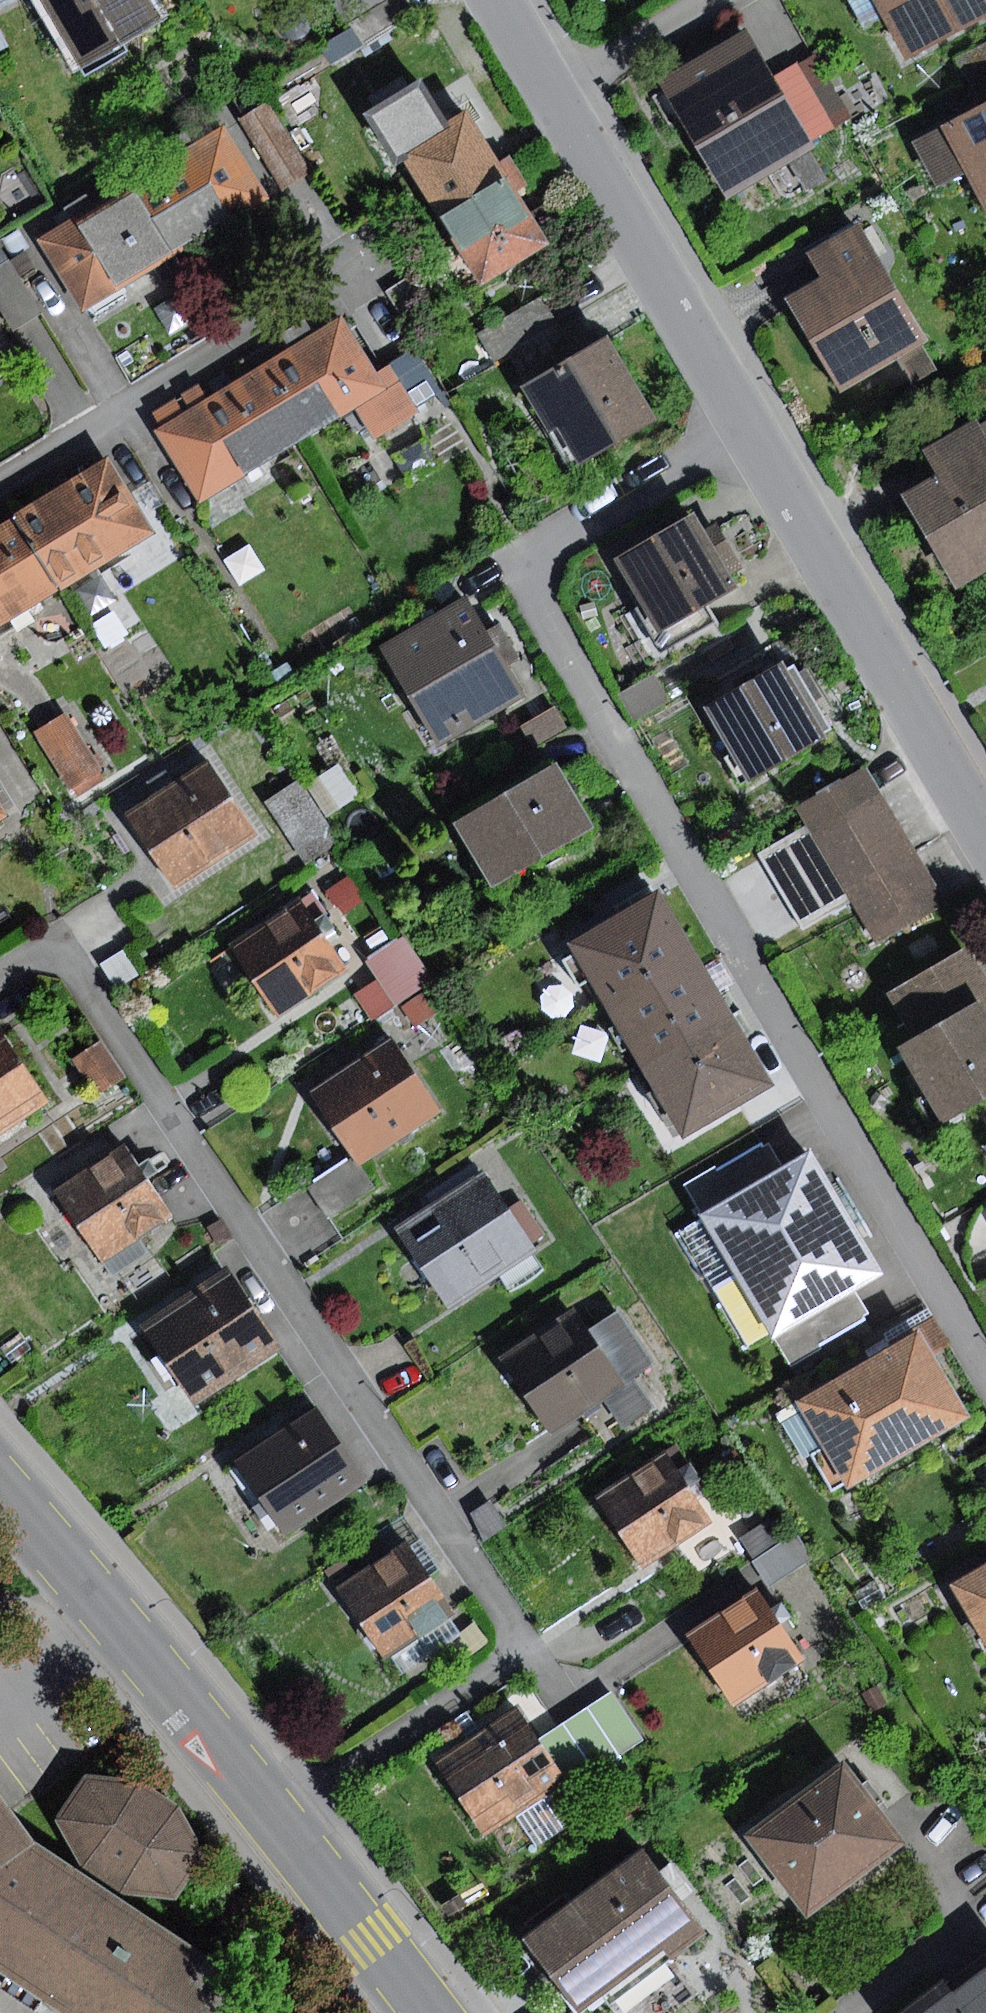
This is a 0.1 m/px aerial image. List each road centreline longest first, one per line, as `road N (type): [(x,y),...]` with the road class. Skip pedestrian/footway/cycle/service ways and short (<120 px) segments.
road 1 (residential): [(279,1818),(522,1654),(520,1631),(72,959),(38,955),(0,978)]
road 2 (residential): [(752,436),(531,560),(531,591),(985,1363)]
road 3 (residential): [(752,436),(985,834)]
road 4 (residential): [(380,254),(0,488)]
road 5 (residential): [(0,1494),(279,1818)]
road 6 (residential): [(552,97),(752,436)]
road 7 (residential): [(279,1818),(430,2012)]
road 8 (residential): [(715,0),(552,97)]

